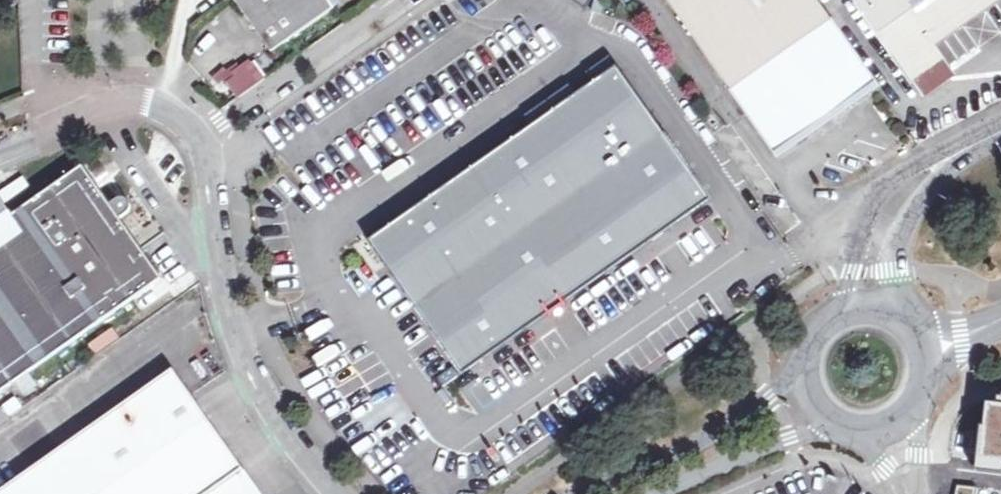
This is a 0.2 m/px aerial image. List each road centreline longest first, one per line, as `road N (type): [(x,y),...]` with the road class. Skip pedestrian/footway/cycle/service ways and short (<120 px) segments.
road 1 (unclassified): [(327,493),(272,432),(239,357),(223,314),(203,157),(185,128)]
road 2 (secondary): [(803,360),(769,398),(711,435),(589,493)]
road 3 (unclassified): [(399,0),(219,123),(185,128)]
road 4 (secondary): [(872,301),(885,222),(909,188),(1000,129)]
road 5 (unclassified): [(185,128),(153,109),(121,106),(0,157)]
road 6 (secondary): [(665,493),(827,415)]

